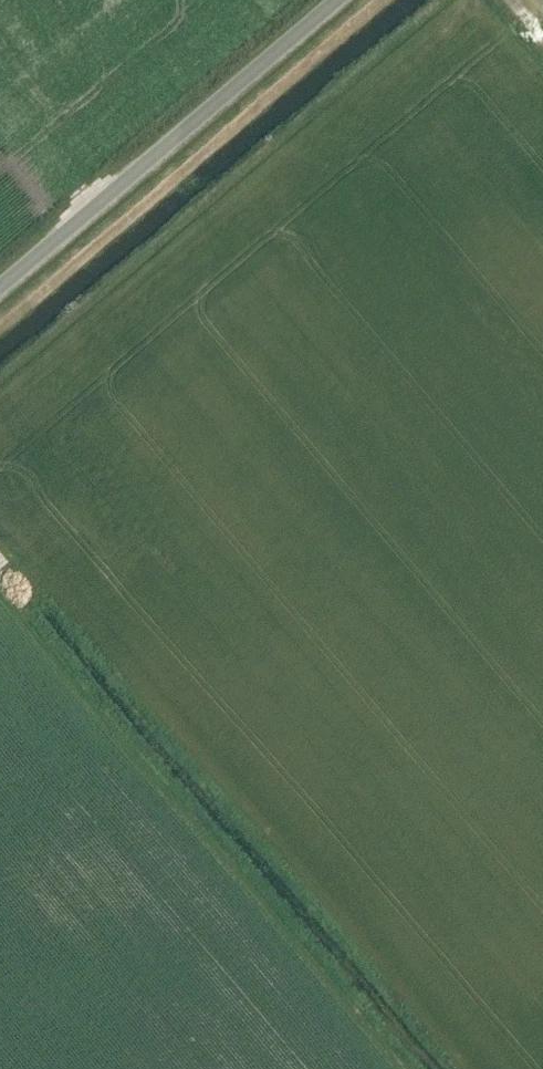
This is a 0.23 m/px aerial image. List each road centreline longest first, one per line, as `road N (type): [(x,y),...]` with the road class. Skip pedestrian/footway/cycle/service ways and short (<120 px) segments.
road 1 (unclassified): [(0,284),(335,0)]

